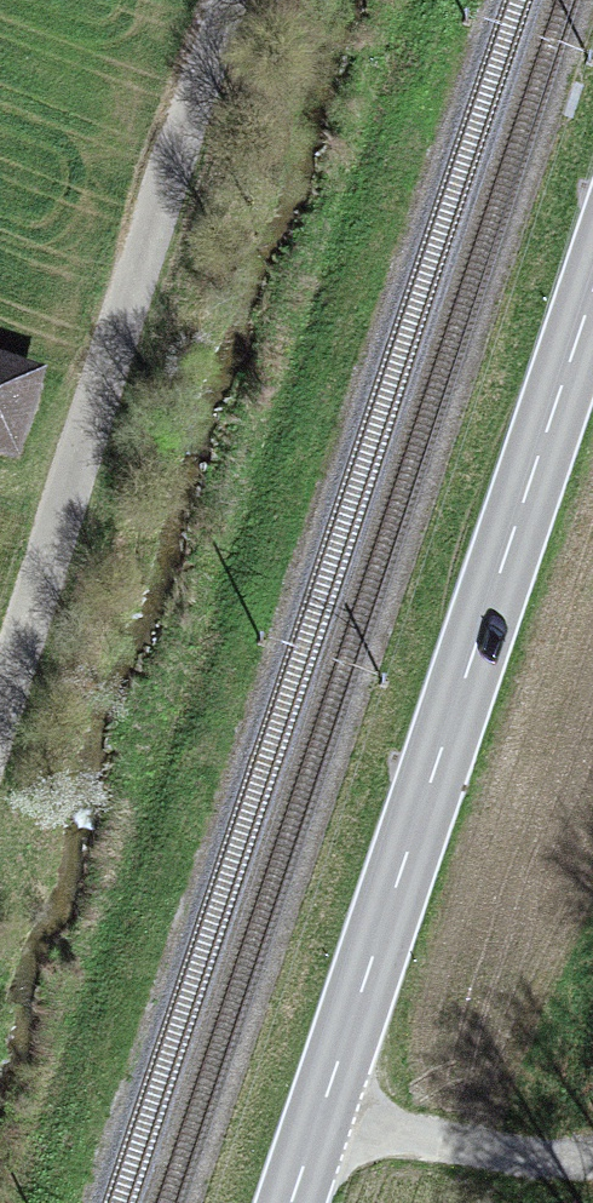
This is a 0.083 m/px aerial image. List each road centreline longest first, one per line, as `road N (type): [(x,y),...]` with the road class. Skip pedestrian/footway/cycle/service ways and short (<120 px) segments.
road 1 (secondary): [(592,303),(282,1202)]
road 2 (unclassified): [(0,725),(243,0)]
road 3 (track): [(307,1130),(592,1146)]

